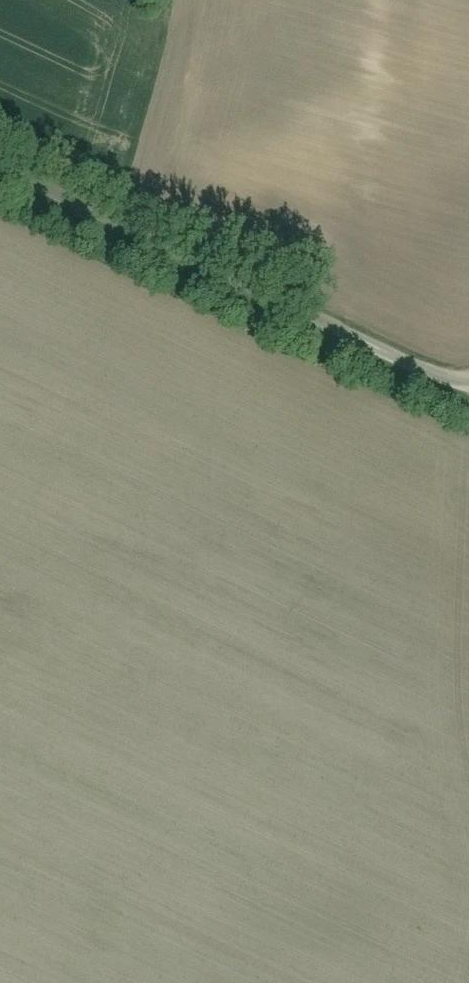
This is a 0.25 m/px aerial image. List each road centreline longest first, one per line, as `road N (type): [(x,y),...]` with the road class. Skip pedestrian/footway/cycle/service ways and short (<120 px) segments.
road 1 (residential): [(0,164),(468,382)]

